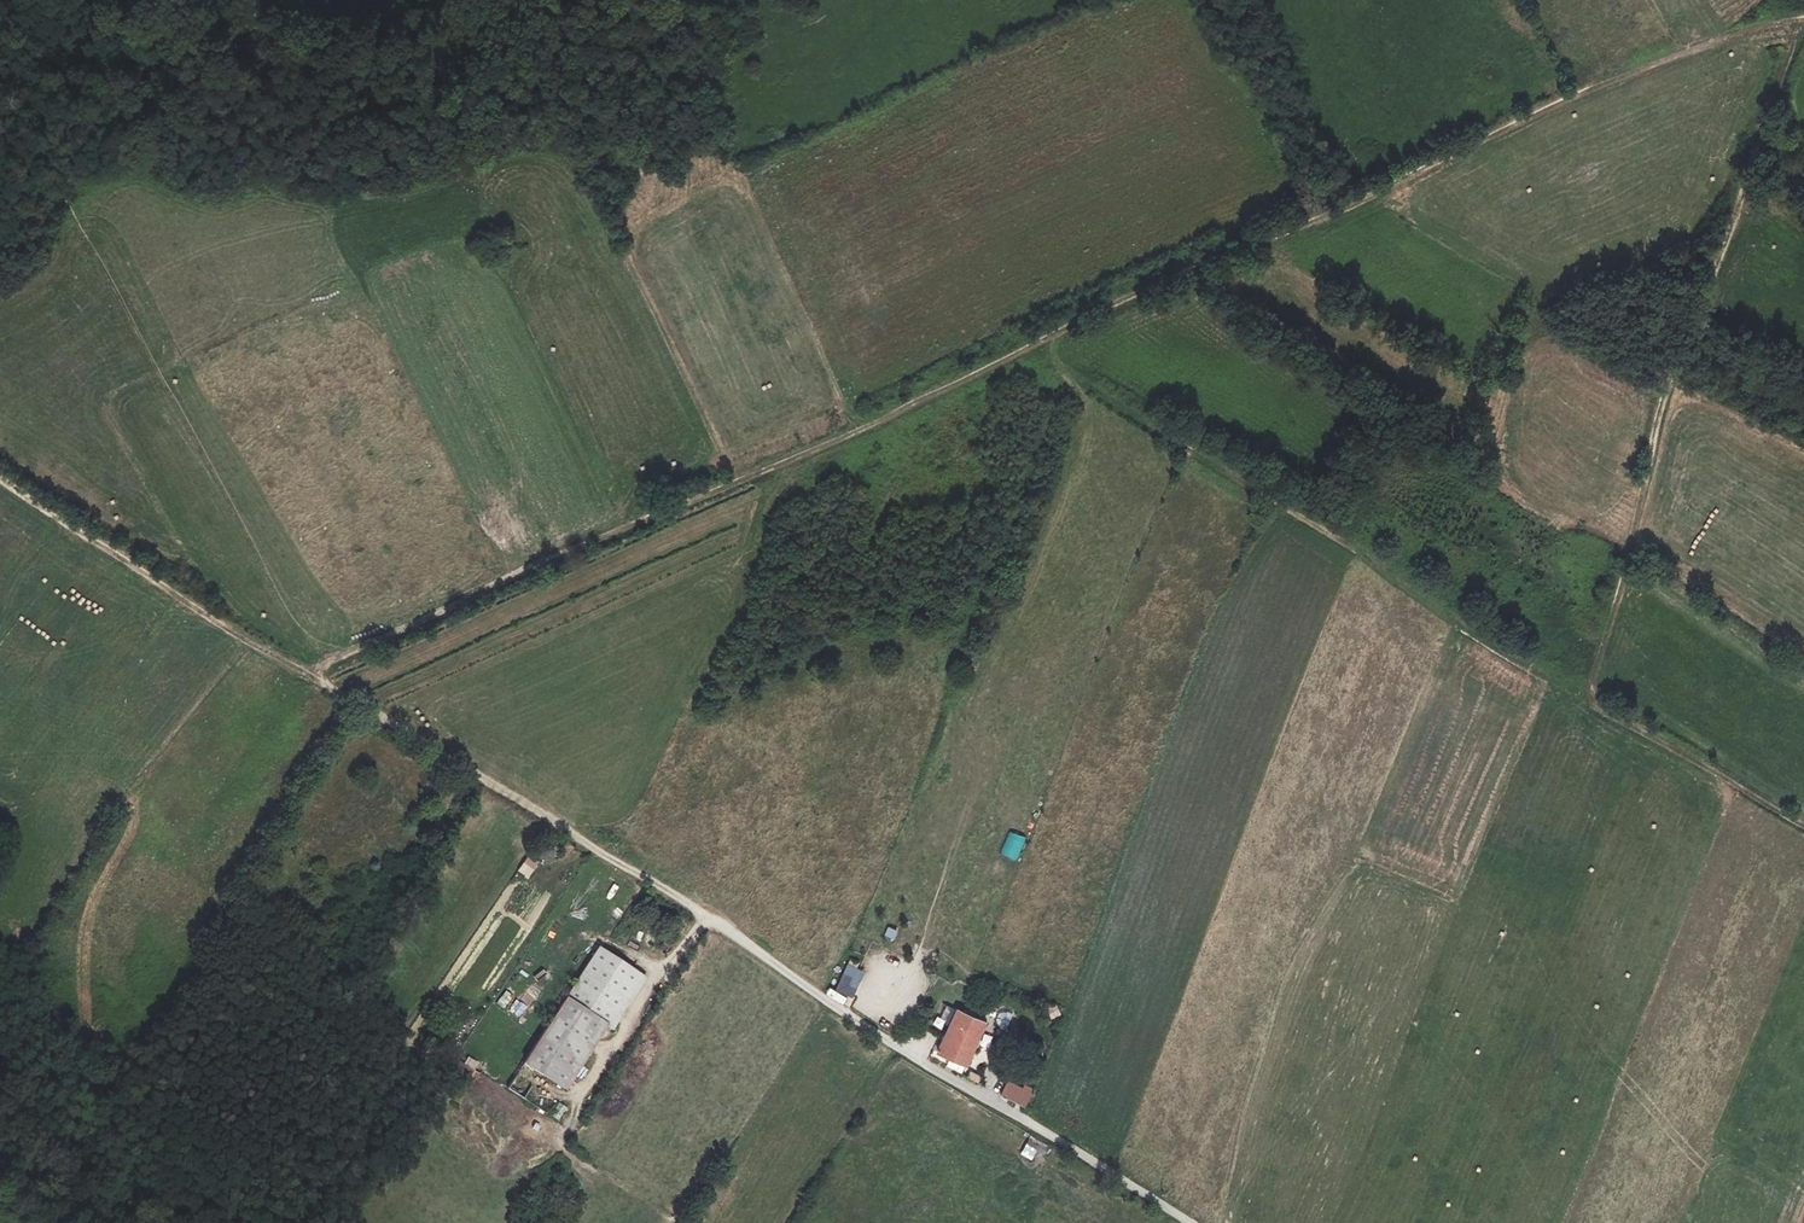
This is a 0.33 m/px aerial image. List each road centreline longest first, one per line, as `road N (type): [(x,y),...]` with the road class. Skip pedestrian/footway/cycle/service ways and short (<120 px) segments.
road 1 (track): [(327,686),(330,662),(553,557),(867,428),(1465,145),(1677,54),(1803,18)]
road 2 (track): [(1585,698),(1619,593),(1658,423),(1803,26)]
road 3 (track): [(1032,346),(1585,698)]
road 4 (track): [(327,686),(712,920),(858,1022)]
road 5 (track): [(0,480),(327,686)]
road 6 (unclassified): [(1188,1222),(858,1022)]
road 7 (track): [(1803,827),(1585,698)]

